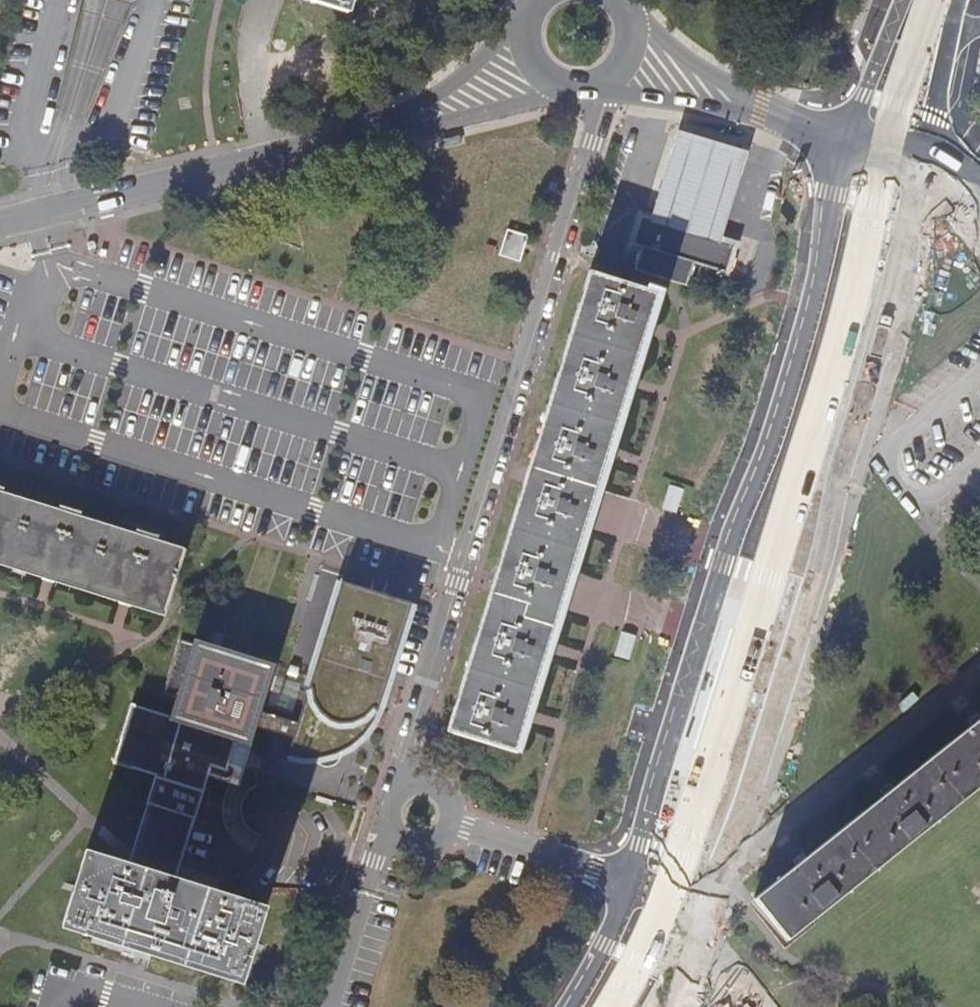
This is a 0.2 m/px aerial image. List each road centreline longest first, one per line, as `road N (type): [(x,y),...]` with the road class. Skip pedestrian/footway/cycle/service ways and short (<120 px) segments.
road 1 (secondary): [(703,906),(758,765),(829,540),(919,163)]
road 2 (secondary): [(849,141),(806,334),(631,880)]
road 3 (residential): [(400,783),(591,143),(596,84)]
road 4 (residential): [(0,223),(381,129)]
road 5 (residential): [(381,129),(575,86)]
road 6 (residential): [(631,880),(445,826)]
road 7 (residential): [(604,81),(786,117)]
road 8 (residential): [(529,19),(464,76),(381,129)]
road 9 (residential): [(786,117),(633,15)]
road 10 (residential): [(326,1006),(384,836)]
road 11 (secondary): [(919,163),(960,0)]
road 12 (secondary): [(902,0),(849,141)]
road 13 (secondary): [(631,880),(571,1006)]

